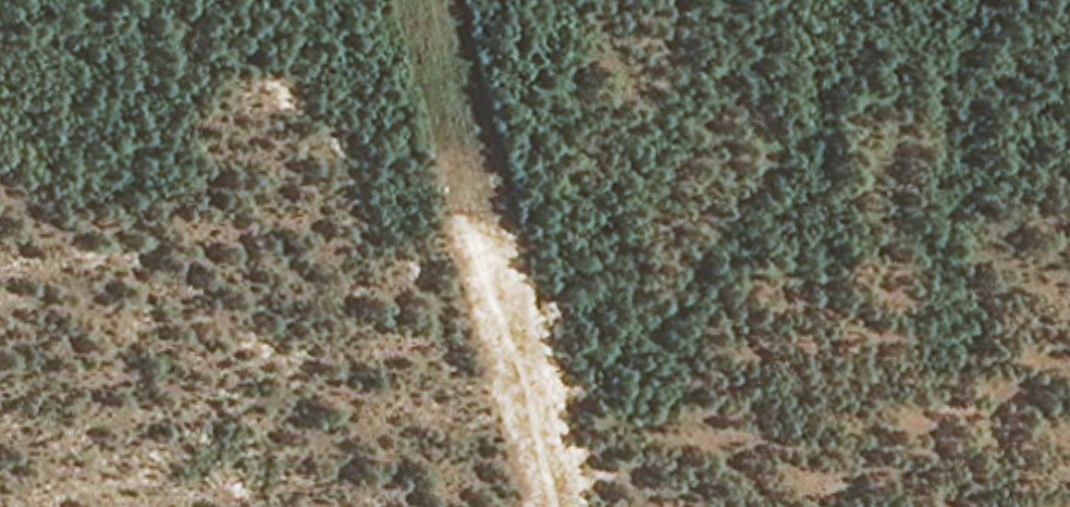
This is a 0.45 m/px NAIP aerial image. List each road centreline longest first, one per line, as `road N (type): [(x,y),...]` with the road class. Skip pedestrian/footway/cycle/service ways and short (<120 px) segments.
road 1 (residential): [(69,506),(66,472),(0,317)]

